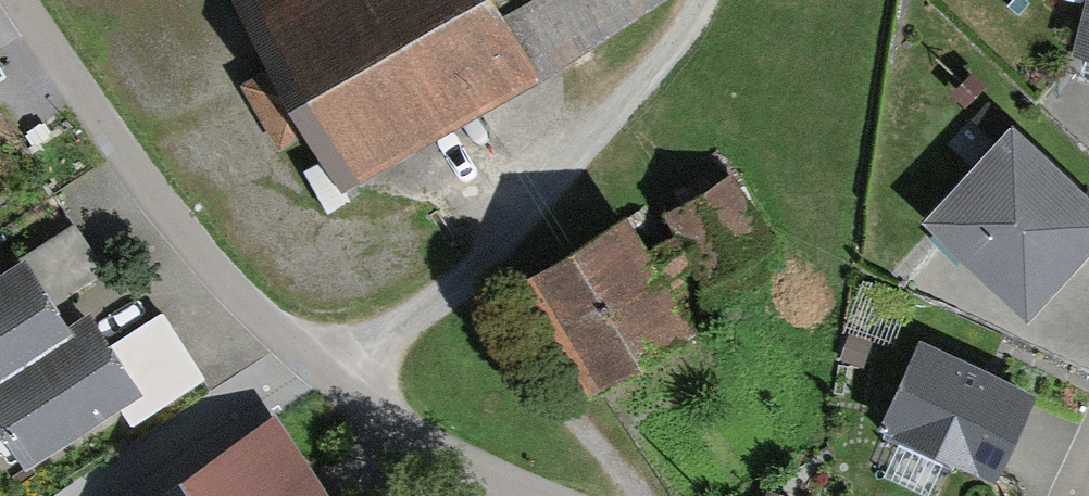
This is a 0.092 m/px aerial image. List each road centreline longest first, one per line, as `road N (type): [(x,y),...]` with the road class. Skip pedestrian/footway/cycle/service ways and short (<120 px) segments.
road 1 (residential): [(20,0),(207,259),(299,351),(337,381),(592,495)]
road 2 (track): [(337,381),(461,284),(669,49),(701,0)]

